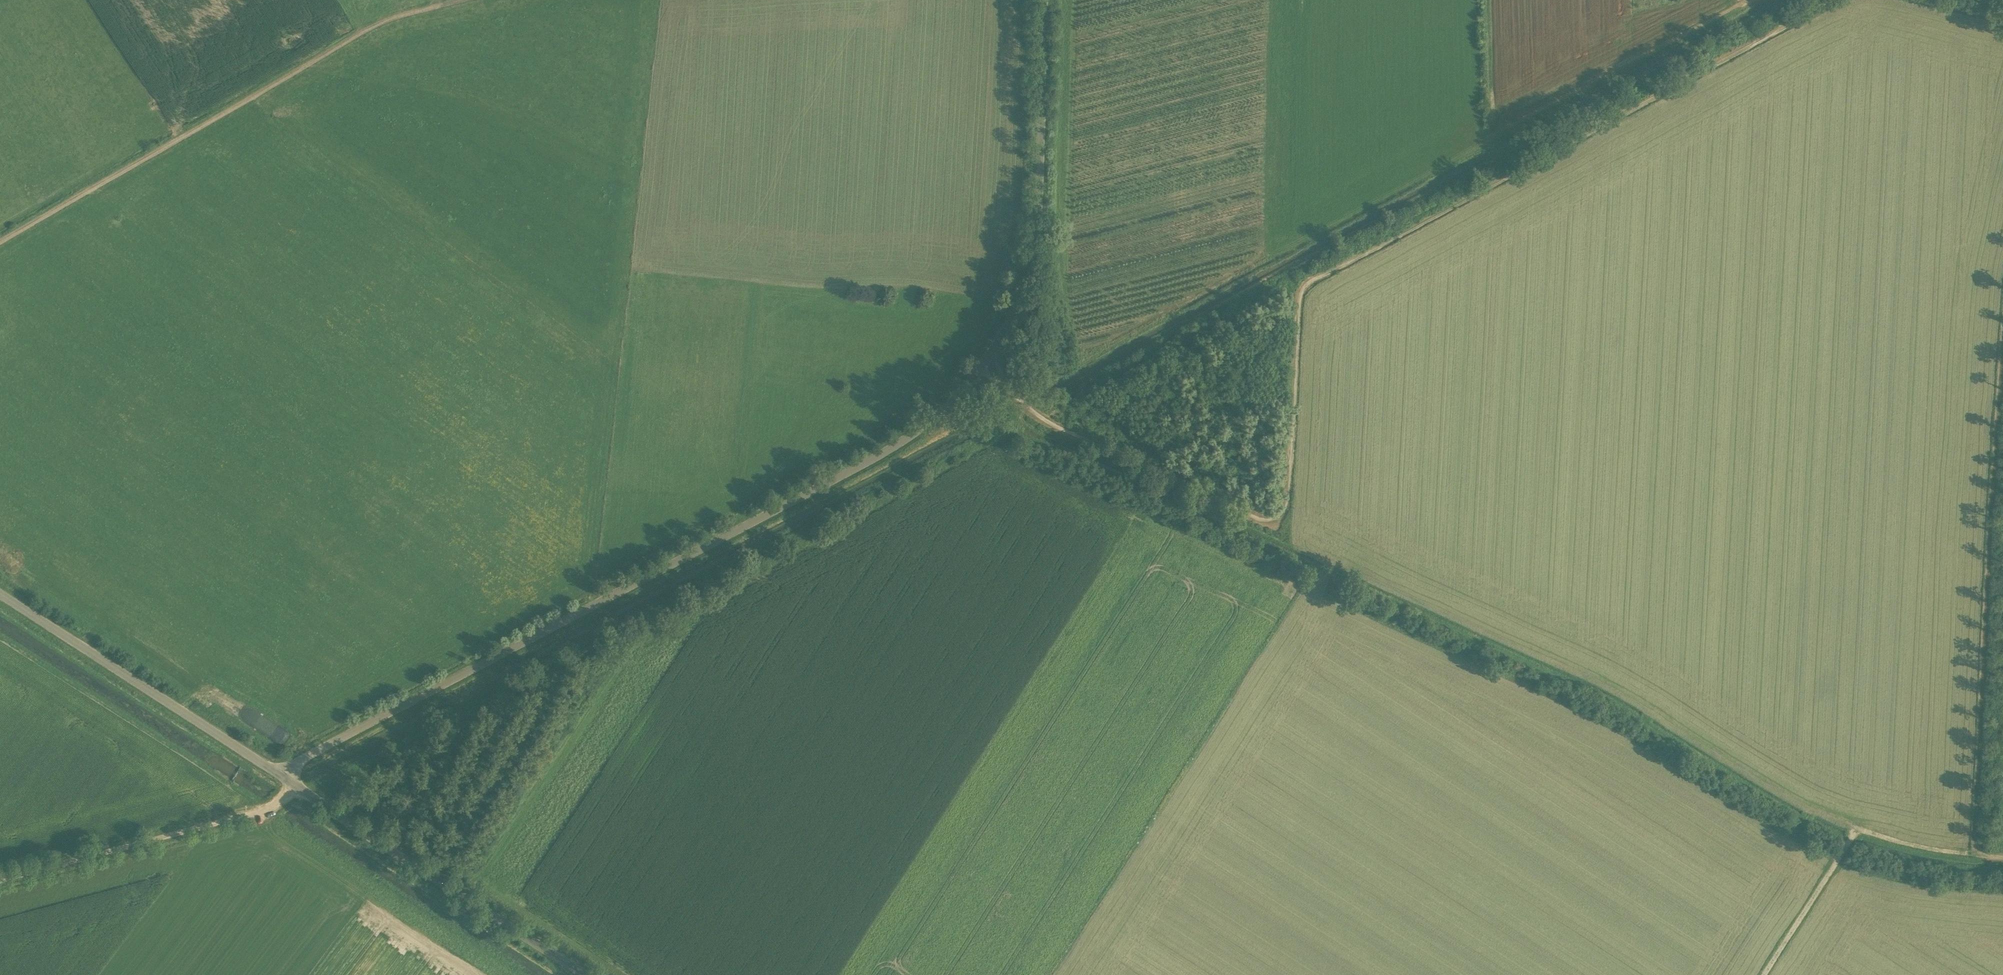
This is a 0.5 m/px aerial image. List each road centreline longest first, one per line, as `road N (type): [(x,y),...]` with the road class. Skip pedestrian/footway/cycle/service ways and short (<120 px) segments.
road 1 (track): [(1786,0),(304,791)]
road 2 (track): [(981,365),(1051,426),(1261,521),(1277,519),(1287,506),(1303,281),(1851,0)]
road 3 (unclassified): [(279,772),(918,436),(948,409),(1032,270),(1042,217),(1047,0)]
road 4 (track): [(1277,519),(1325,558),(1599,681),(1840,824),(1977,854)]
road 5 (unclassified): [(588,974),(279,772)]
road 6 (unclassified): [(279,772),(0,592)]
road 7 (track): [(0,876),(255,812),(295,785)]

